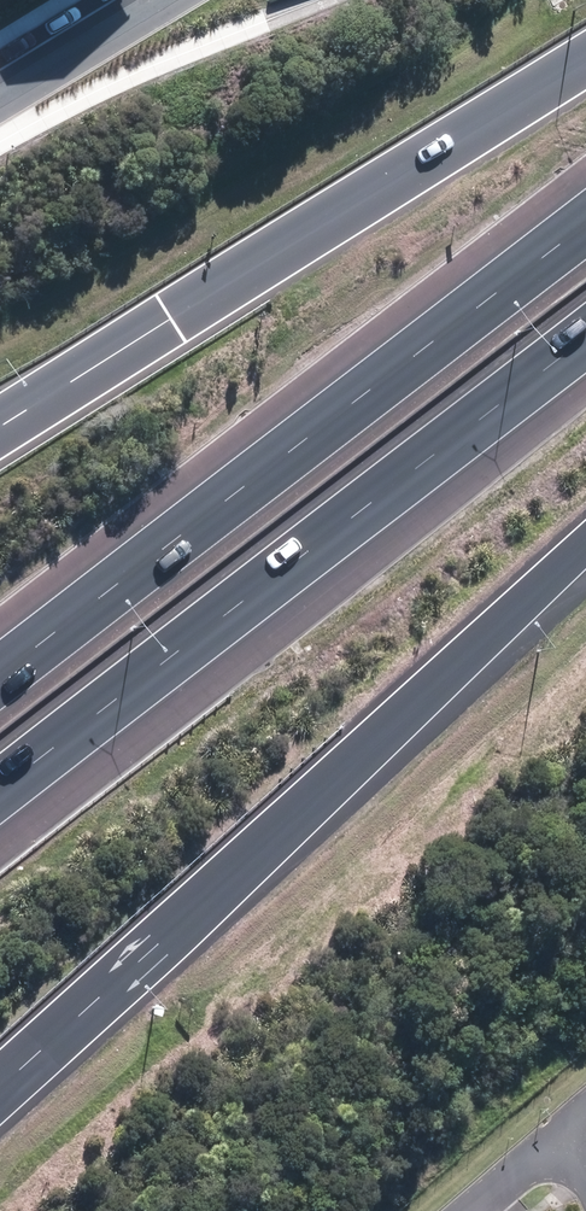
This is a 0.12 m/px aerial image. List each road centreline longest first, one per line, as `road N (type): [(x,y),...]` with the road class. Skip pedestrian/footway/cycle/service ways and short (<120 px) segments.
road 1 (motorway): [(585,542),(0,1076)]
road 2 (motorway): [(0,676),(585,224)]
road 3 (motorway): [(585,344),(342,521),(0,788)]
road 4 (motorway): [(0,429),(173,314),(585,62)]

